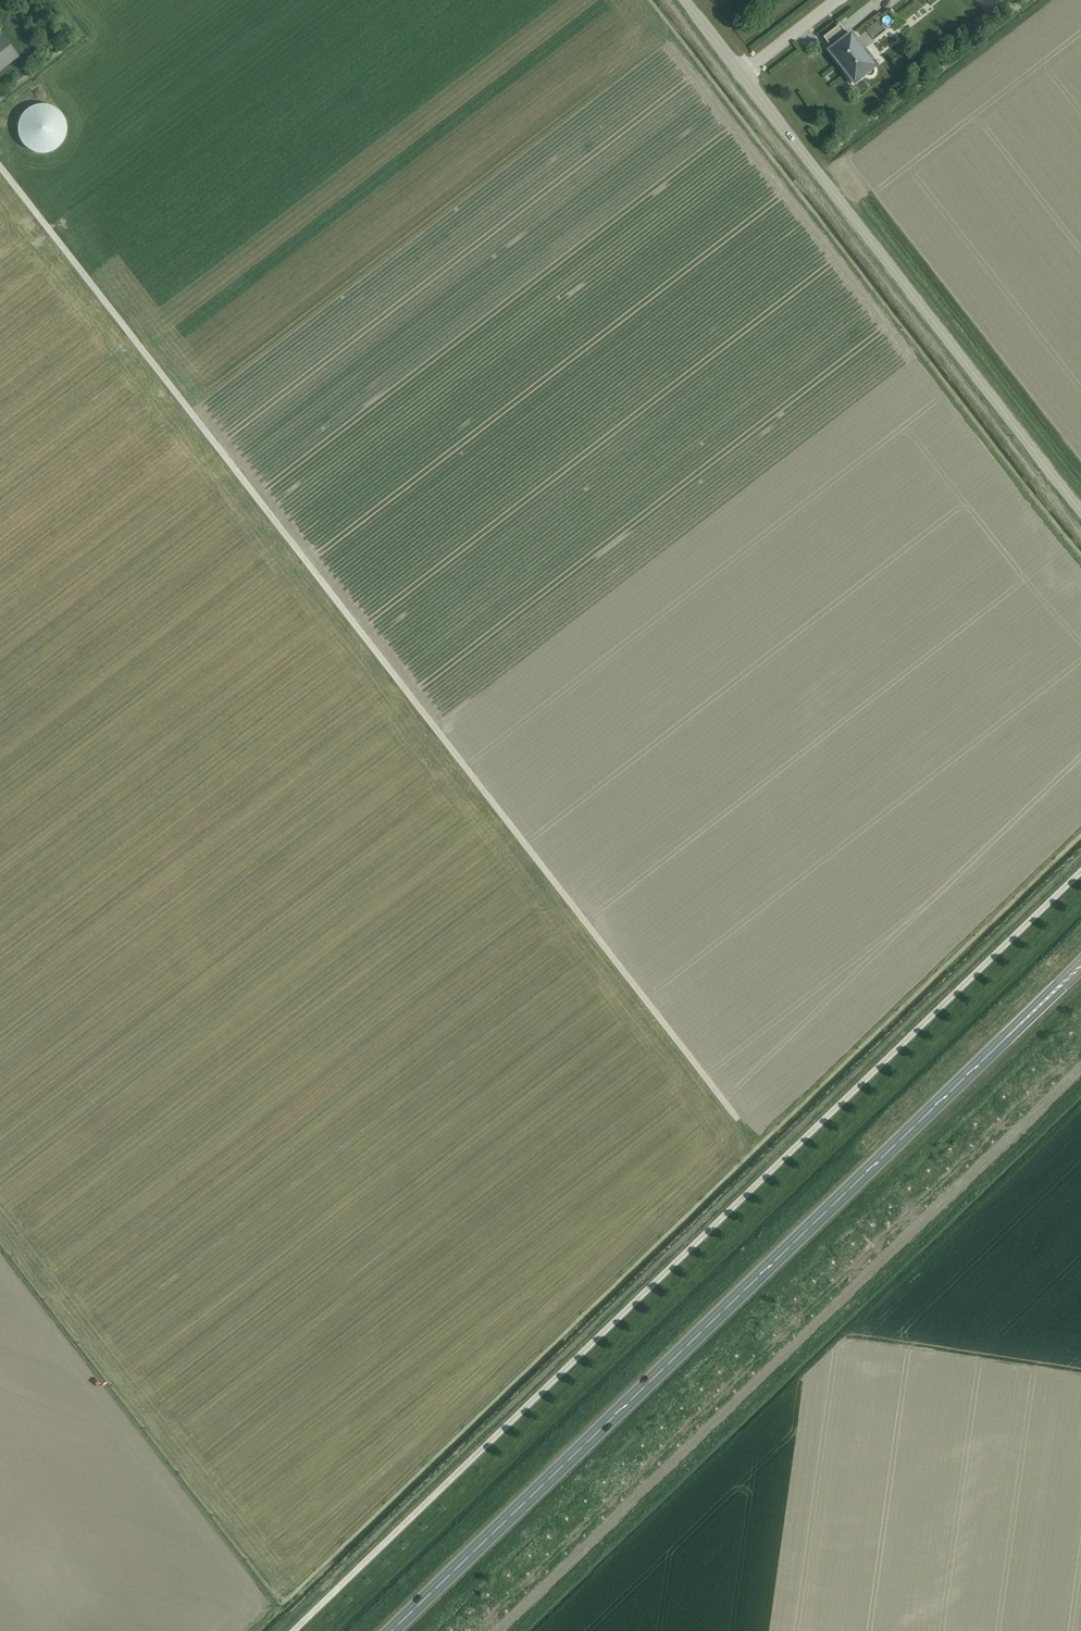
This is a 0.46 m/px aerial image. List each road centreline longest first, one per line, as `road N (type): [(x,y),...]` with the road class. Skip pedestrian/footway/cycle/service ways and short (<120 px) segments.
road 1 (trunk): [(393,1630),(1080,966)]
road 2 (unclassified): [(1080,512),(682,0)]

